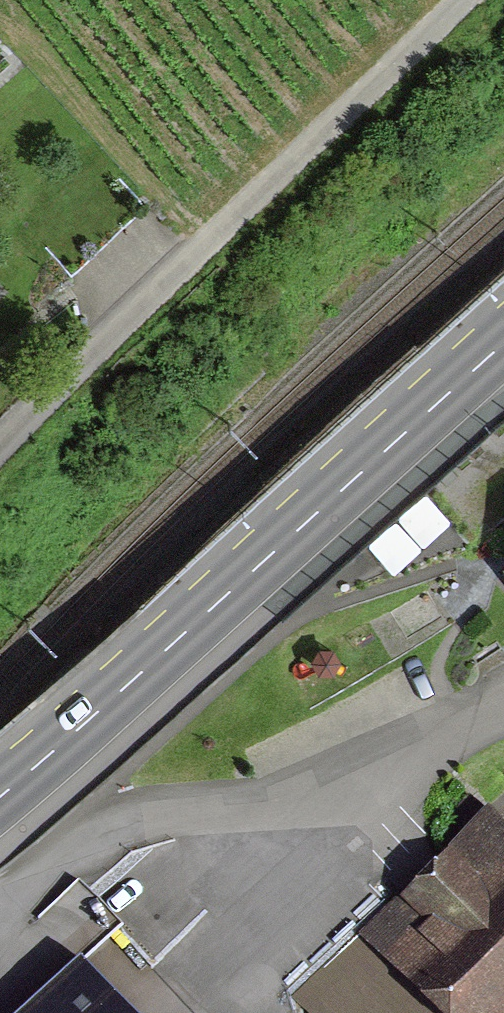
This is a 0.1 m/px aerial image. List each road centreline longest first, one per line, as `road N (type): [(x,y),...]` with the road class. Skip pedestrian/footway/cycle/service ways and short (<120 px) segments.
road 1 (primary): [(503,339),(0,795)]
road 2 (unclassified): [(0,454),(463,0)]
road 3 (residential): [(0,896),(119,822),(281,798),(390,764),(503,710)]

